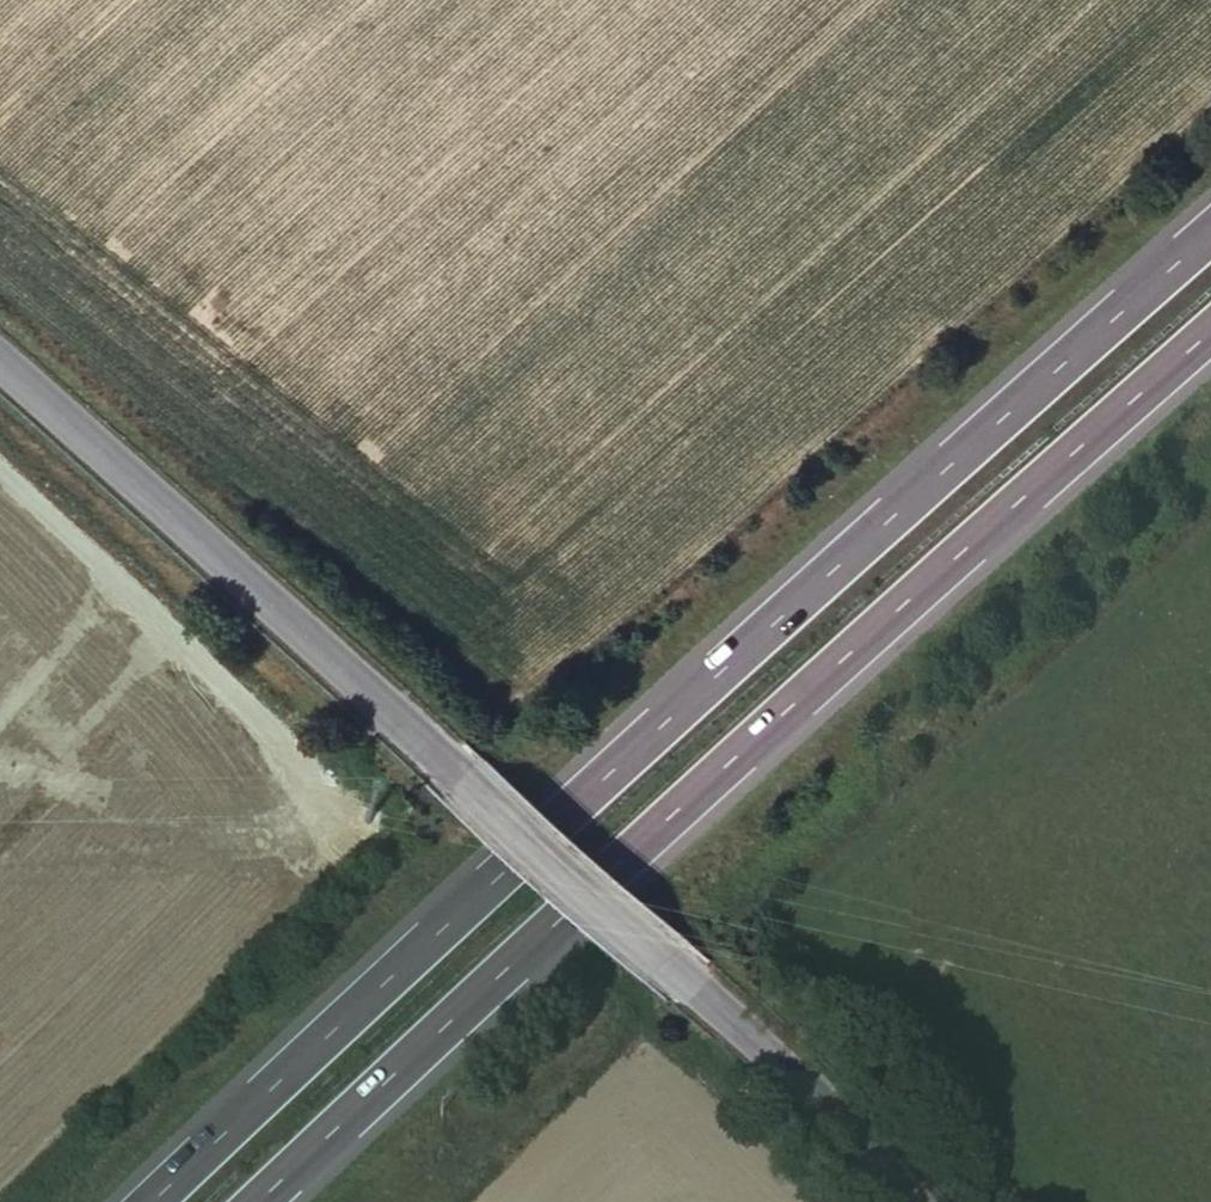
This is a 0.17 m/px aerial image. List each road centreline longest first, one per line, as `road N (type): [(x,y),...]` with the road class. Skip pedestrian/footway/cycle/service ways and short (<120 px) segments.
road 1 (motorway): [(1210,233),(571,796),(135,1201)]
road 2 (motorway): [(256,1201),(641,839),(1210,330)]
road 3 (tertiary): [(908,1201),(824,1075),(0,351)]
road 4 (track): [(0,463),(330,793),(342,851)]

